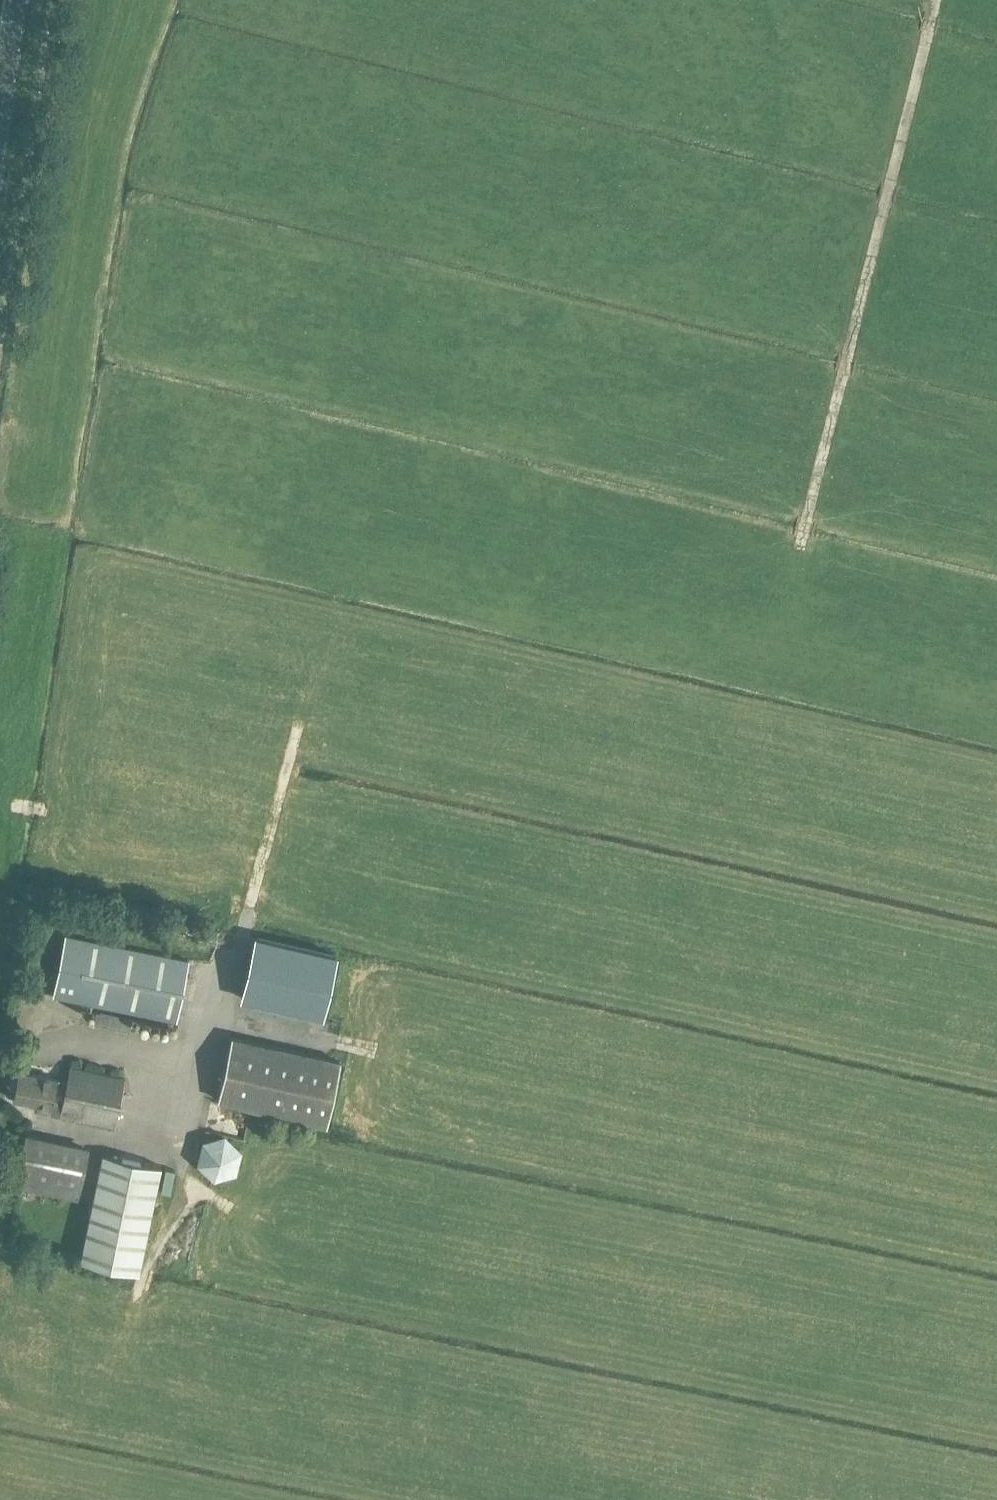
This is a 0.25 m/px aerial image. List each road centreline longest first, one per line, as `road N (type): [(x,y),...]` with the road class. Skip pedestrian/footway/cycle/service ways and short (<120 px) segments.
road 1 (track): [(936,0),(802,543)]
road 2 (tertiary): [(0,137),(19,0)]

